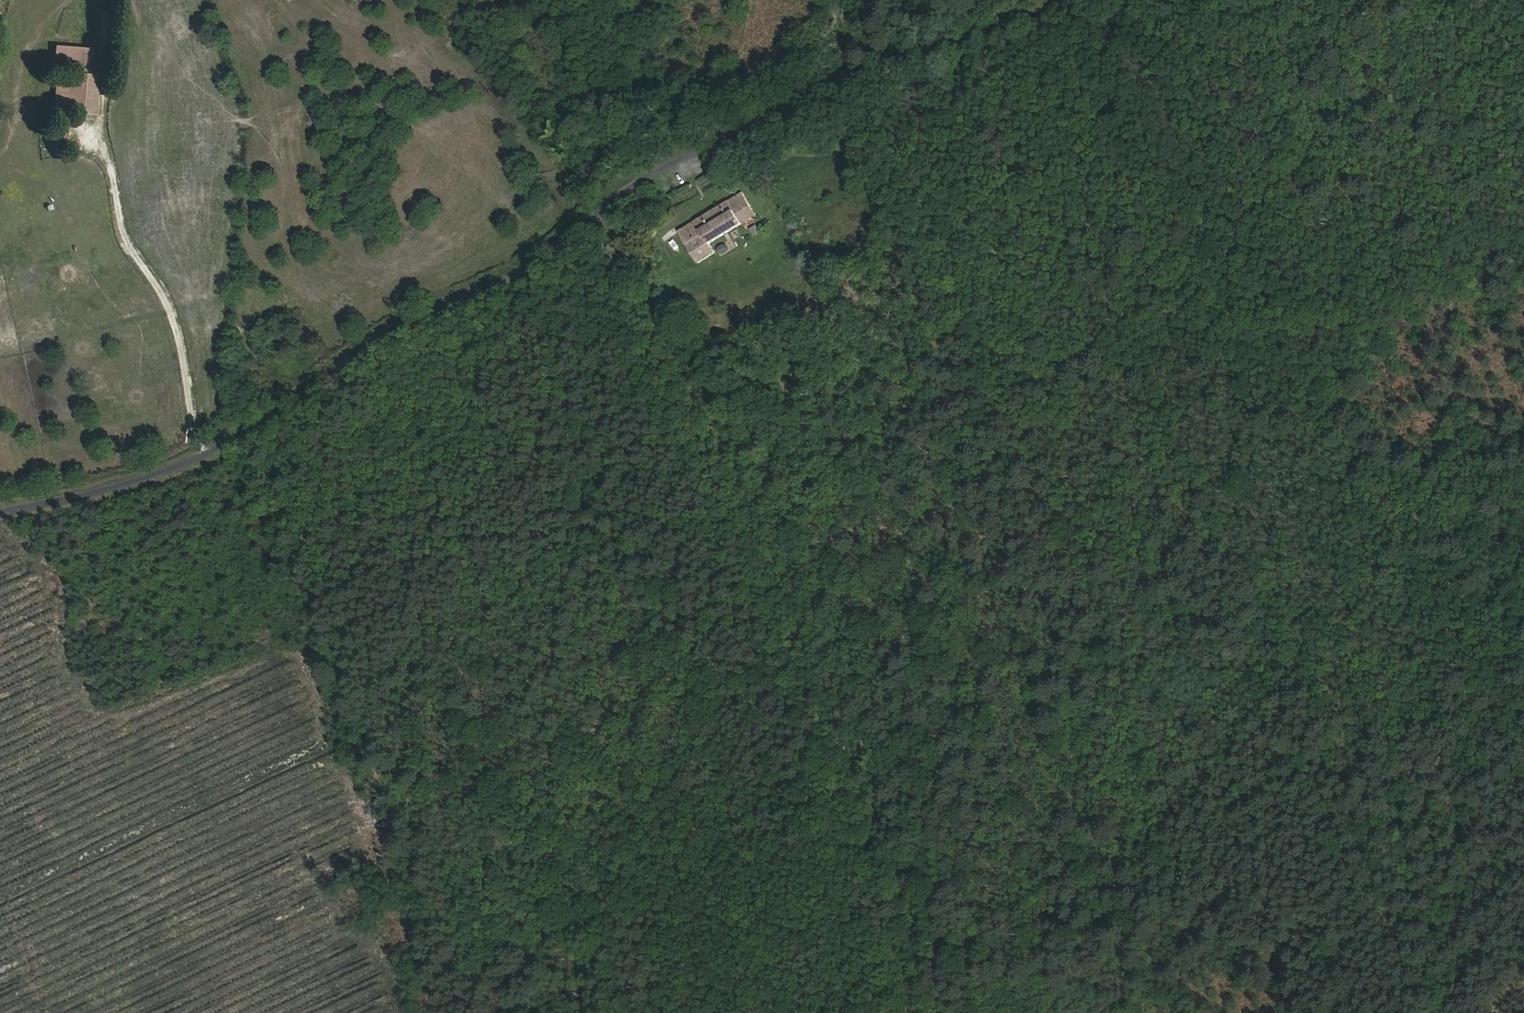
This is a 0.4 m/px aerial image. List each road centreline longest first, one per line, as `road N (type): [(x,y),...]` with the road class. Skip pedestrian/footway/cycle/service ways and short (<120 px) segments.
road 1 (unclassified): [(1083,0),(892,68),(640,180),(512,279),(410,322),(257,427),(186,462),(126,485),(0,511)]

